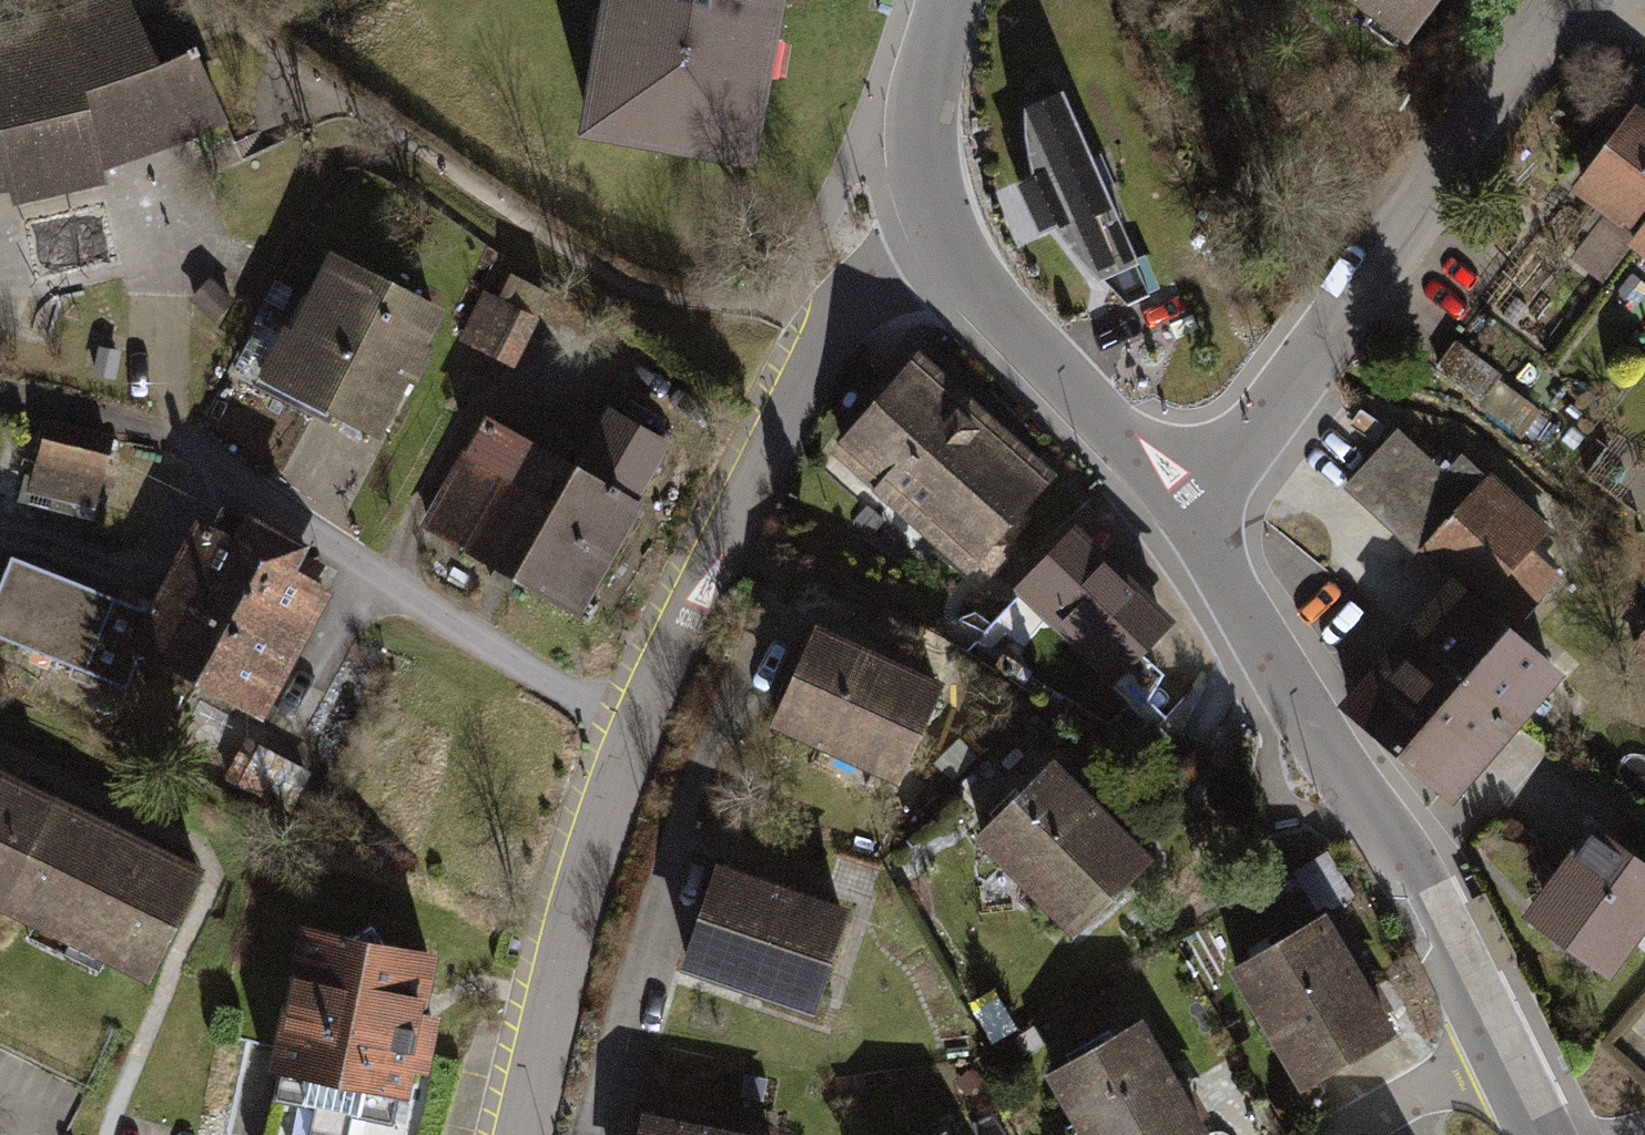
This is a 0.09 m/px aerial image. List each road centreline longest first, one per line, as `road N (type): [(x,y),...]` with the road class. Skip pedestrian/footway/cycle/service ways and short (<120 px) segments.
road 1 (residential): [(952,256),(845,320),(638,742),(573,949),(532,1134)]
road 2 (residential): [(1190,516),(1572,0)]
road 3 (residential): [(1498,1042),(1428,905),(1190,516)]
road 4 (residential): [(1190,516),(952,256)]
road 5 (residential): [(949,0),(926,87),(920,158),(952,256)]
road 6 (residential): [(1498,1042),(1327,1134)]

